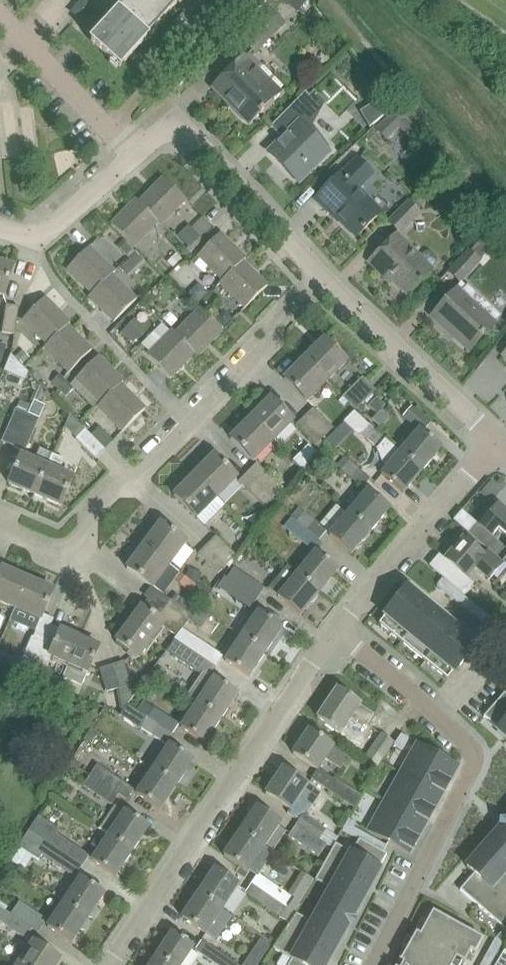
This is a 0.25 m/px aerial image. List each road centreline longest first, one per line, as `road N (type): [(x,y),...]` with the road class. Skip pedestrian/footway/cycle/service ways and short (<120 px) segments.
road 1 (residential): [(329,279),(81,537),(61,547),(0,524)]
road 2 (residential): [(336,632),(471,753),(372,964)]
road 3 (residential): [(111,964),(336,632)]
road 4 (residential): [(329,279),(185,134),(171,129),(130,151)]
road 5 (residential): [(336,632),(497,442)]
road 6 (residential): [(497,442),(329,279)]
road 7 (residential): [(130,151),(0,17)]
road 8 (residential): [(130,151),(36,237),(0,225)]

